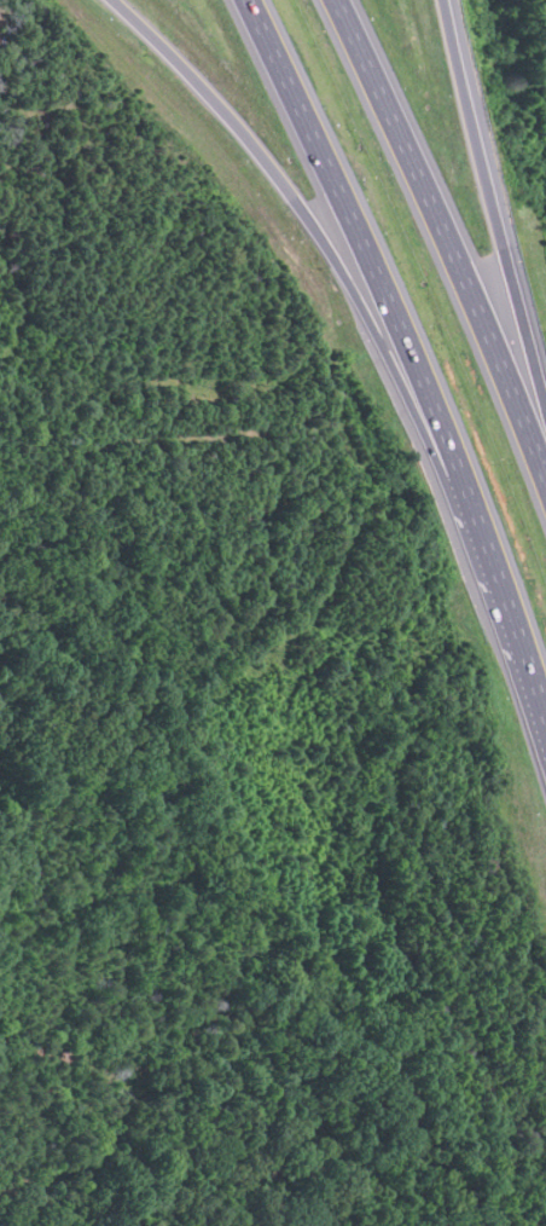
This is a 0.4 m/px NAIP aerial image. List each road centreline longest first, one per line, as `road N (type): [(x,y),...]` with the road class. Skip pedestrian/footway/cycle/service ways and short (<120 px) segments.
road 1 (motorway): [(114,0),(231,116),(308,214),(372,323),(530,659)]
road 2 (motorway): [(251,0),(426,383),(545,703)]
road 3 (motorway): [(545,473),(337,0)]
road 4 (motorway): [(545,420),(444,0)]

